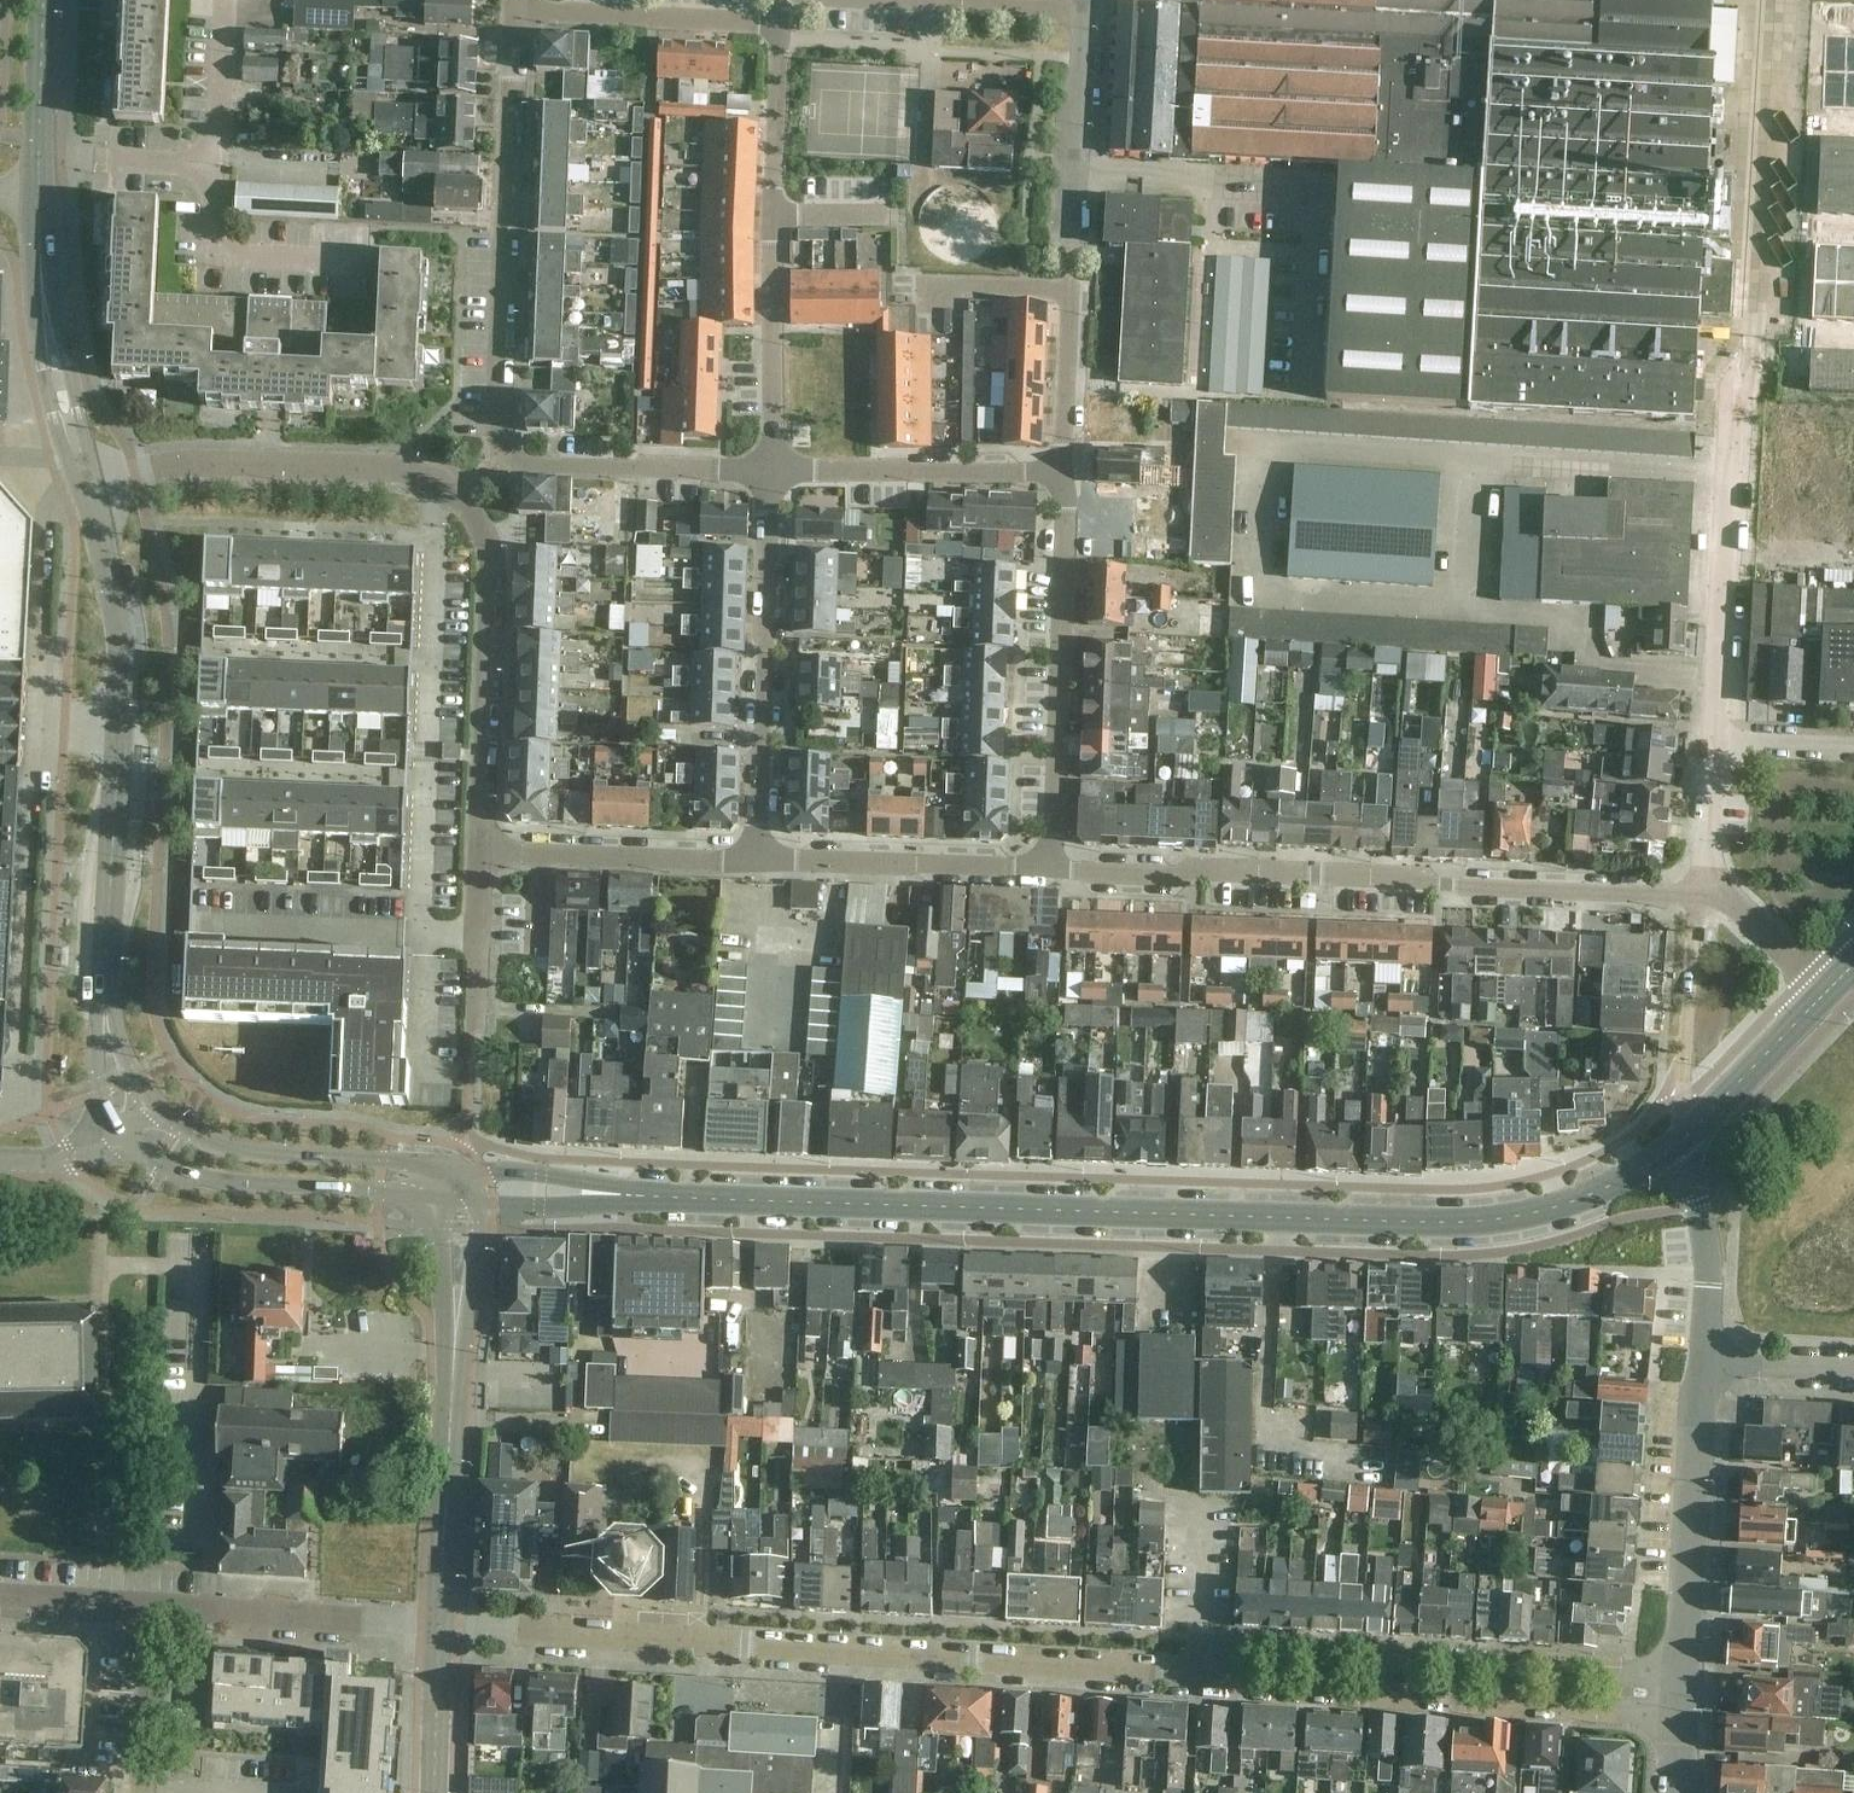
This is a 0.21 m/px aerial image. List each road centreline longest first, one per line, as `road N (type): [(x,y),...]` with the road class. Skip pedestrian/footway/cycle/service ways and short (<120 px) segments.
road 1 (tertiary): [(452,1180),(712,1199),(1433,1225),(1584,1196),(1664,1153)]
road 2 (residential): [(1221,1673),(437,1624)]
road 3 (residential): [(481,851),(492,575),(483,534),(461,498),(390,468),(192,465),(134,474),(82,466)]
road 4 (residential): [(1696,896),(1447,885),(1424,874),(1196,869),(1178,877),(1051,864)]
road 5 (tertiary): [(104,991),(123,679),(117,609),(82,466)]
road 6 (residential): [(1681,1676),(1242,1655),(1221,1673)]
road 7 (residential): [(1221,1673),(1244,1687),(1679,1713)]
road 8 (residential): [(507,458),(497,439),(515,8)]
road 9 (tertiary): [(437,1624),(464,1224),(452,1180)]
road 10 (residential): [(1711,746),(1723,423),(1729,389),(1750,376),(1751,351)]
road 11 (residential): [(1051,864),(1066,510),(1060,473)]
road 12 (residential): [(756,860),(771,471)]
road 13 (tertiary): [(121,1139),(154,1165),(233,1186),(380,1195),(452,1180)]
road 14 (residential): [(1060,473),(1069,290),(920,284)]
road 15 (residential): [(1681,1676),(1701,1364)]
road 16 (tertiary): [(452,1180),(383,1158),(220,1146),(158,1112)]
road 17 (residential): [(1051,864),(756,860)]
road 18 (residential): [(1060,473),(771,471)]
road 19 (residential): [(437,1624),(155,1606)]
road 20 (tertiary): [(82,466),(40,284),(37,192)]
road 21 (residential): [(756,860),(481,851)]
road 22 (residential): [(771,471),(527,466),(507,458)]
road 23 (residential): [(779,24),(515,8)]
road 24 (residential): [(771,471),(774,215)]
road 25 (residential): [(371,266),(212,258),(217,164)]
road 26 (residential): [(1070,244),(1082,9)]
road 27 (residential): [(1693,1128),(1682,1072),(1696,896)]
road 28 (residential): [(1701,1364),(1704,1265),(1694,1210),(1664,1153)]
road 29 (residential): [(774,215),(779,24)]
road 30 (residential): [(141,1792),(155,1606)]
road 31 (residential): [(1082,9),(898,0)]
road 32 (tertiary): [(1693,1128),(1821,997)]
road 33 (residential): [(472,1032),(481,851)]
road 34 (residential): [(37,158),(217,164)]
road 35 (tertiary): [(432,1792),(437,1624)]
road 36 (residential): [(217,164),(225,0)]
road 37 (residential): [(1705,885),(1821,997)]
road 38 (tertiary): [(37,158),(43,0)]
road 39 (residential): [(155,1606),(0,1596)]
road 40 (tertiary): [(104,991),(96,1067),(104,1111),(121,1139)]
road 41 (residential): [(1853,1371),(1701,1364)]
road 42 (residential): [(1853,754),(1711,746)]
road 43 (residential): [(1705,885),(1711,746)]
road 44 (tertiary): [(158,1112),(104,991)]
road 45 (residential): [(0,1164),(66,1159),(121,1139)]

